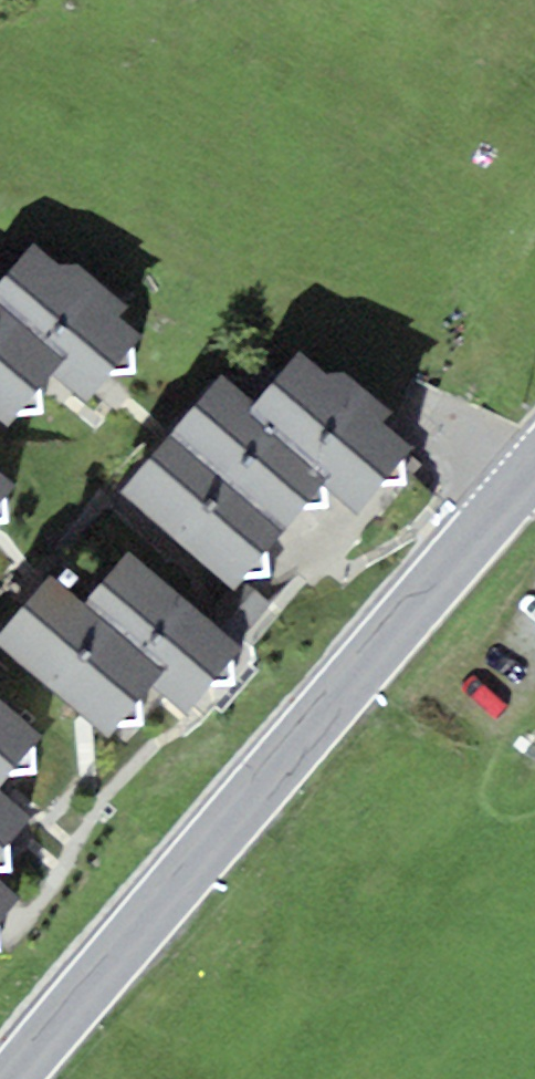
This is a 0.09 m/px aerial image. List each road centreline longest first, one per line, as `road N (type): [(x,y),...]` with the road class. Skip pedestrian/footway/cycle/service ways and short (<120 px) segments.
road 1 (secondary): [(534,462),(9,1078)]

